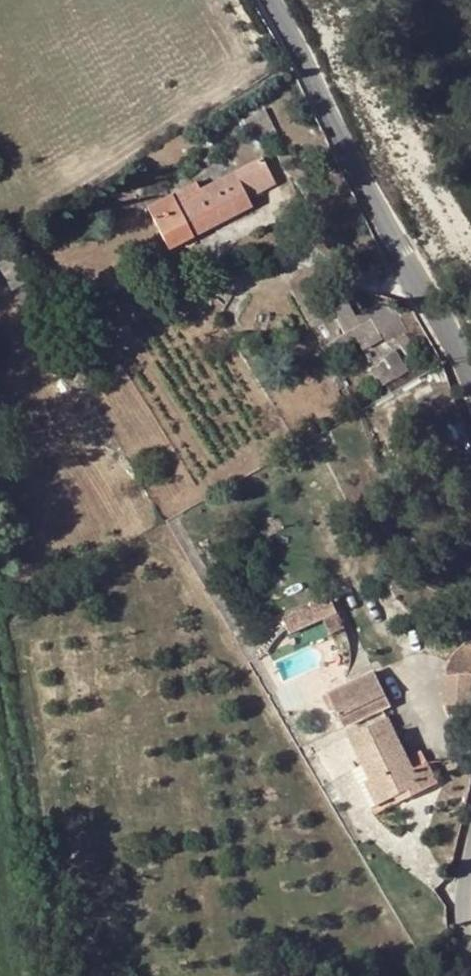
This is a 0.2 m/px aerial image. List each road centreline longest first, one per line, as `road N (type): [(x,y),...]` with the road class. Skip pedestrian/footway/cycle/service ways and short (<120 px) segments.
road 1 (residential): [(284,0),(389,164),(470,382)]

